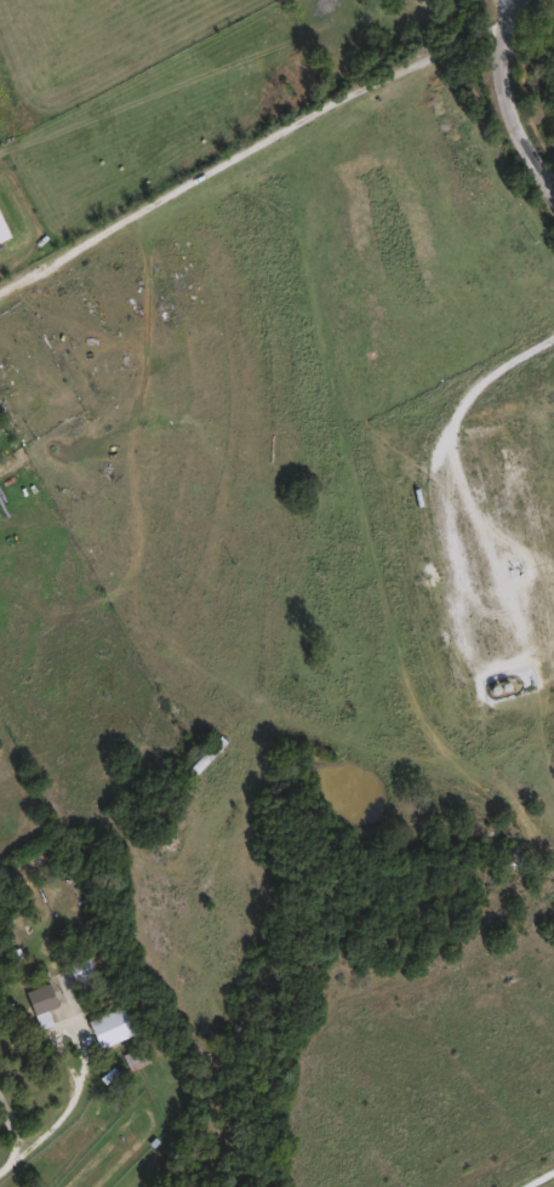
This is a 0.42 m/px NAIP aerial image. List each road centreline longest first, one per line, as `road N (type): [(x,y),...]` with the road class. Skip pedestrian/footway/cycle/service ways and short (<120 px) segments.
road 1 (residential): [(553,177),(508,87),(508,42),(523,0)]

